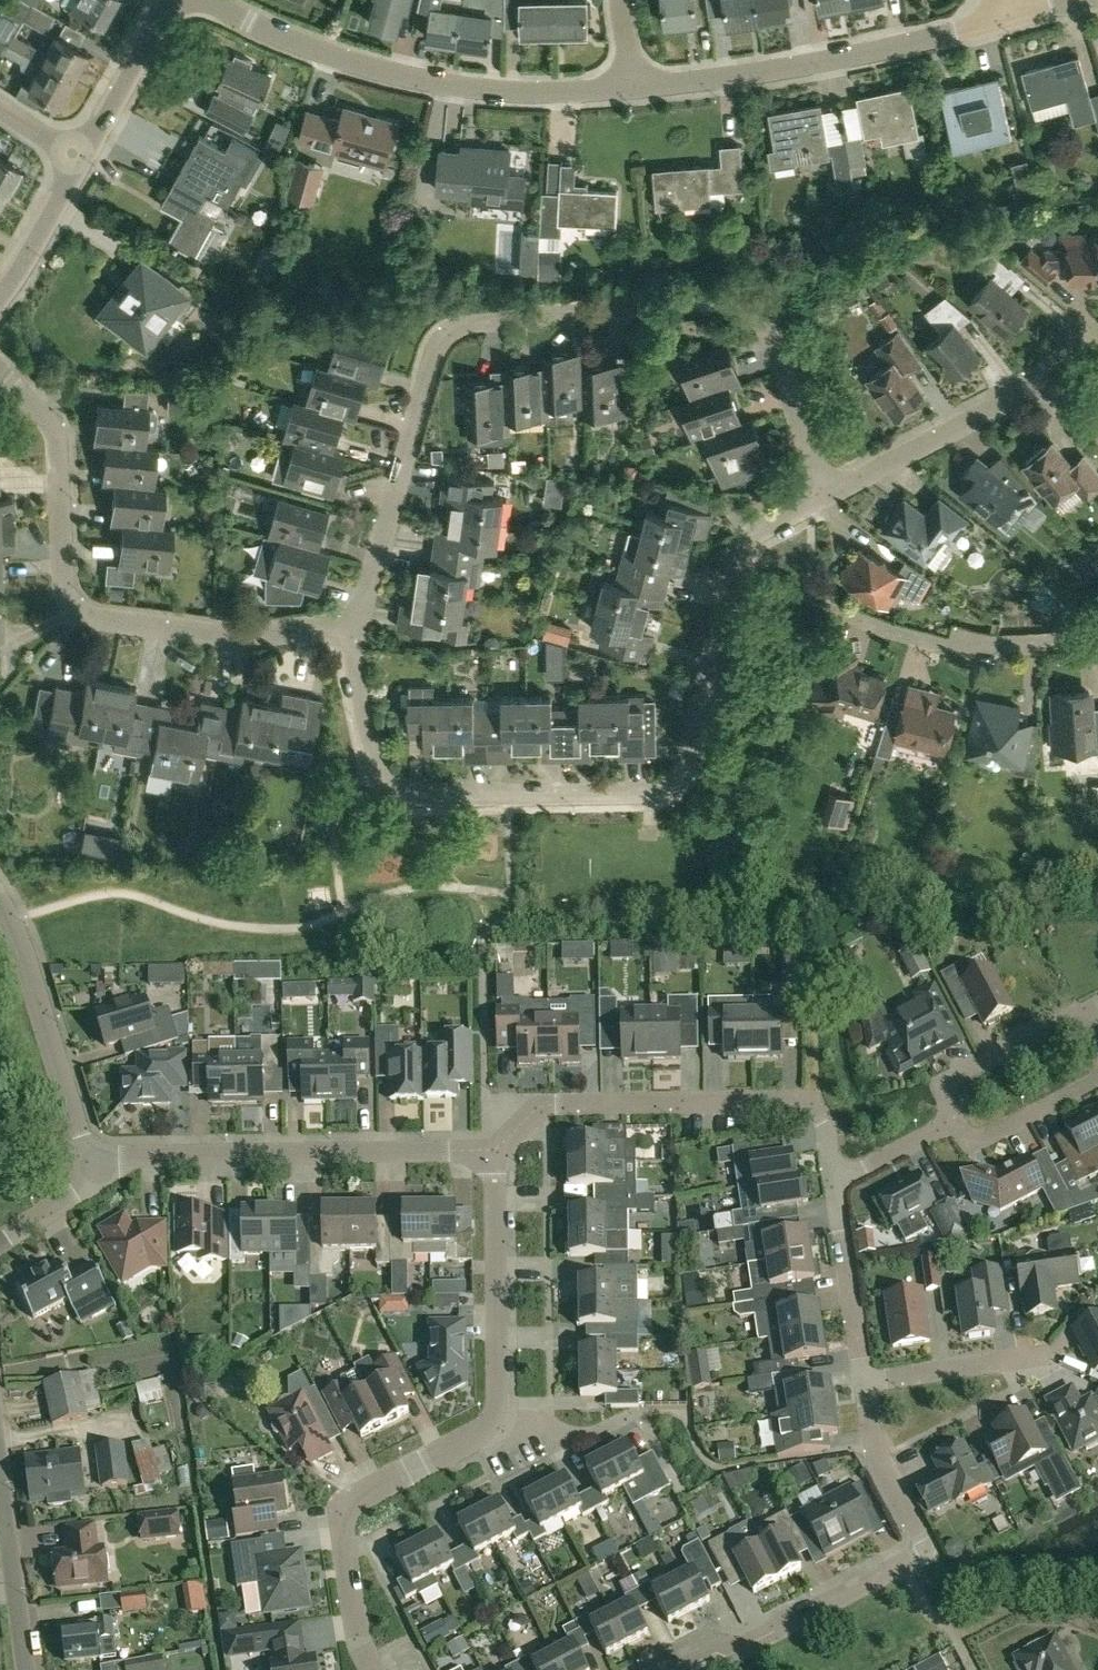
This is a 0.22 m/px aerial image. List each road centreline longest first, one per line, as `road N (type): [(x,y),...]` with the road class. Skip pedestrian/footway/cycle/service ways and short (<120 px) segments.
road 1 (residential): [(355,637),(442,351),(458,329),(754,310),(828,495)]
road 2 (residential): [(828,495),(749,556),(693,758),(679,782),(653,798),(410,797),(381,778),(355,637)]
road 3 (residential): [(355,637),(241,635),(79,612),(64,588),(54,430),(0,373)]
road 4 (residential): [(198,0),(385,73),(524,96),(631,92)]
road 5 (residential): [(95,1181),(136,1158),(500,1153)]
road 6 (residential): [(500,1153),(550,1111),(793,1101),(813,1107),(825,1125),(835,1182)]
road 7 (residential): [(631,92),(923,47),(1011,22)]
road 8 (residential): [(497,1427),(483,1443),(361,1502),(353,1514),(355,1592),(364,1644),(379,1669)]
road 9 (residential): [(0,902),(95,1181)]
road 10 (residential): [(497,1427),(500,1153)]
road 11 (residential): [(851,619),(960,644),(1032,645),(1097,633)]
road 12 (residential): [(705,1669),(905,1569)]
road 13 (residential): [(1012,390),(828,495)]
road 14 (residential): [(27,1669),(0,1465)]
road 15 (residential): [(865,1384),(835,1182)]
road 16 (residential): [(905,1569),(921,1552),(917,1531),(876,1448),(865,1384)]
road 17 (residential): [(958,1122),(949,1100),(953,1083),(1073,1024),(1097,1034)]
road 18 (residential): [(82,158),(178,0)]
road 19 (residential): [(865,1384),(1045,1363)]
road 20 (residential): [(0,300),(82,158)]
road 21 (residential): [(1097,1083),(991,1138),(974,1137),(958,1122)]
road 22 (residential): [(835,1182),(958,1122)]
road 23 (residential): [(978,1669),(905,1569)]

